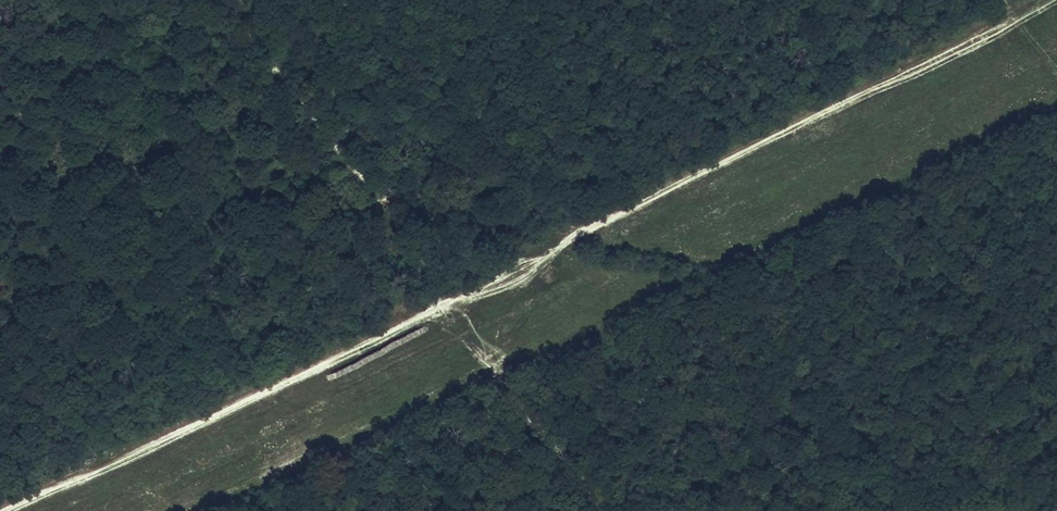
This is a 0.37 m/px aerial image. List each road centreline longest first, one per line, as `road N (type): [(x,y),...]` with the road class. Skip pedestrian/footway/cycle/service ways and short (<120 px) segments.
road 1 (track): [(1027,0),(638,196),(553,253),(1,510)]
road 2 (track): [(244,510),(1056,109)]

